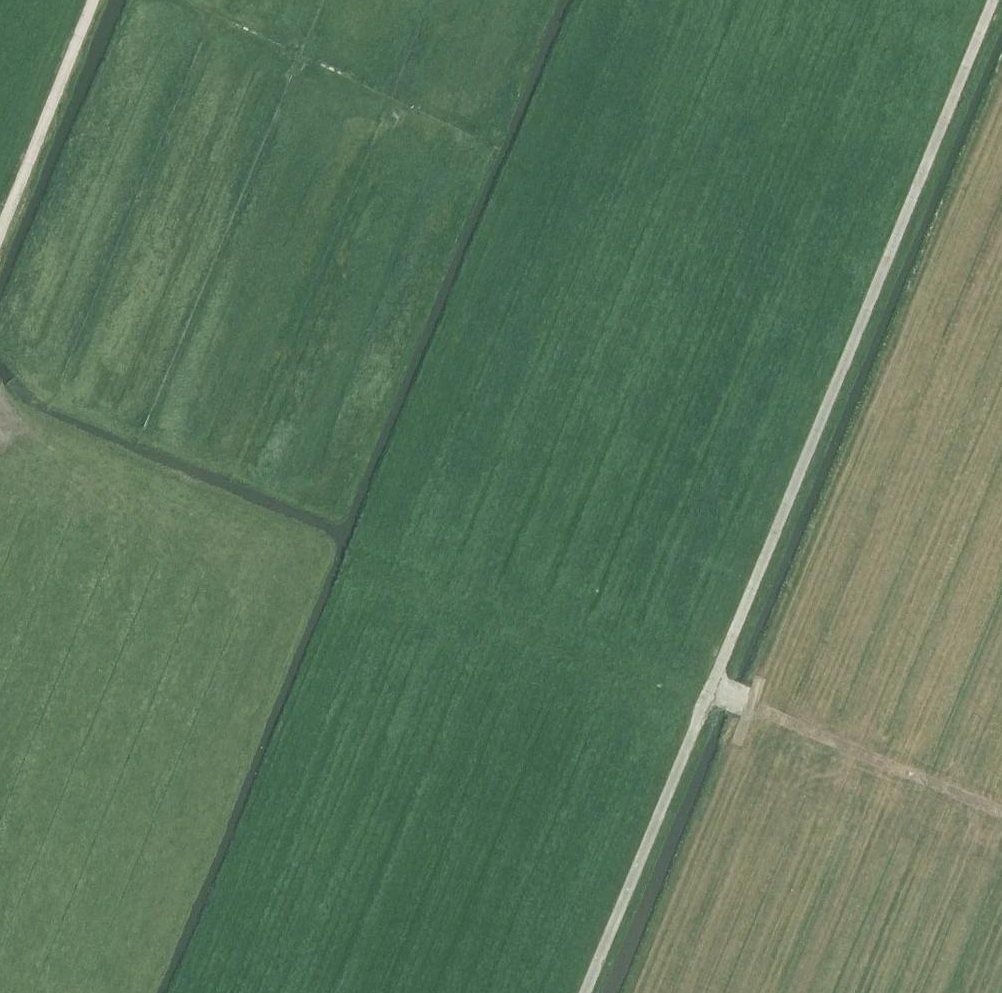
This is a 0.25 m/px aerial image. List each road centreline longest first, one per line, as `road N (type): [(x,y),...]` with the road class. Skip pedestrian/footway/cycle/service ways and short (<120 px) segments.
road 1 (track): [(993,0),(590,992)]
road 2 (track): [(711,691),(1001,812)]
road 3 (track): [(0,232),(95,0)]

